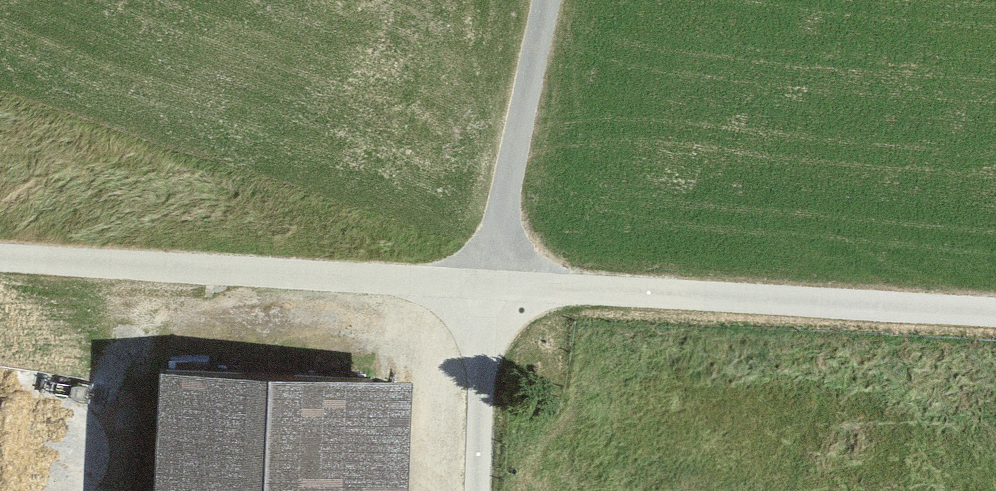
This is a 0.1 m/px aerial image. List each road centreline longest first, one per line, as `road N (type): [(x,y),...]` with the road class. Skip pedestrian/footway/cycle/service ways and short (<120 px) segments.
road 1 (track): [(542,0),(479,288),(0,264)]
road 2 (track): [(470,490),(479,288),(995,314)]

